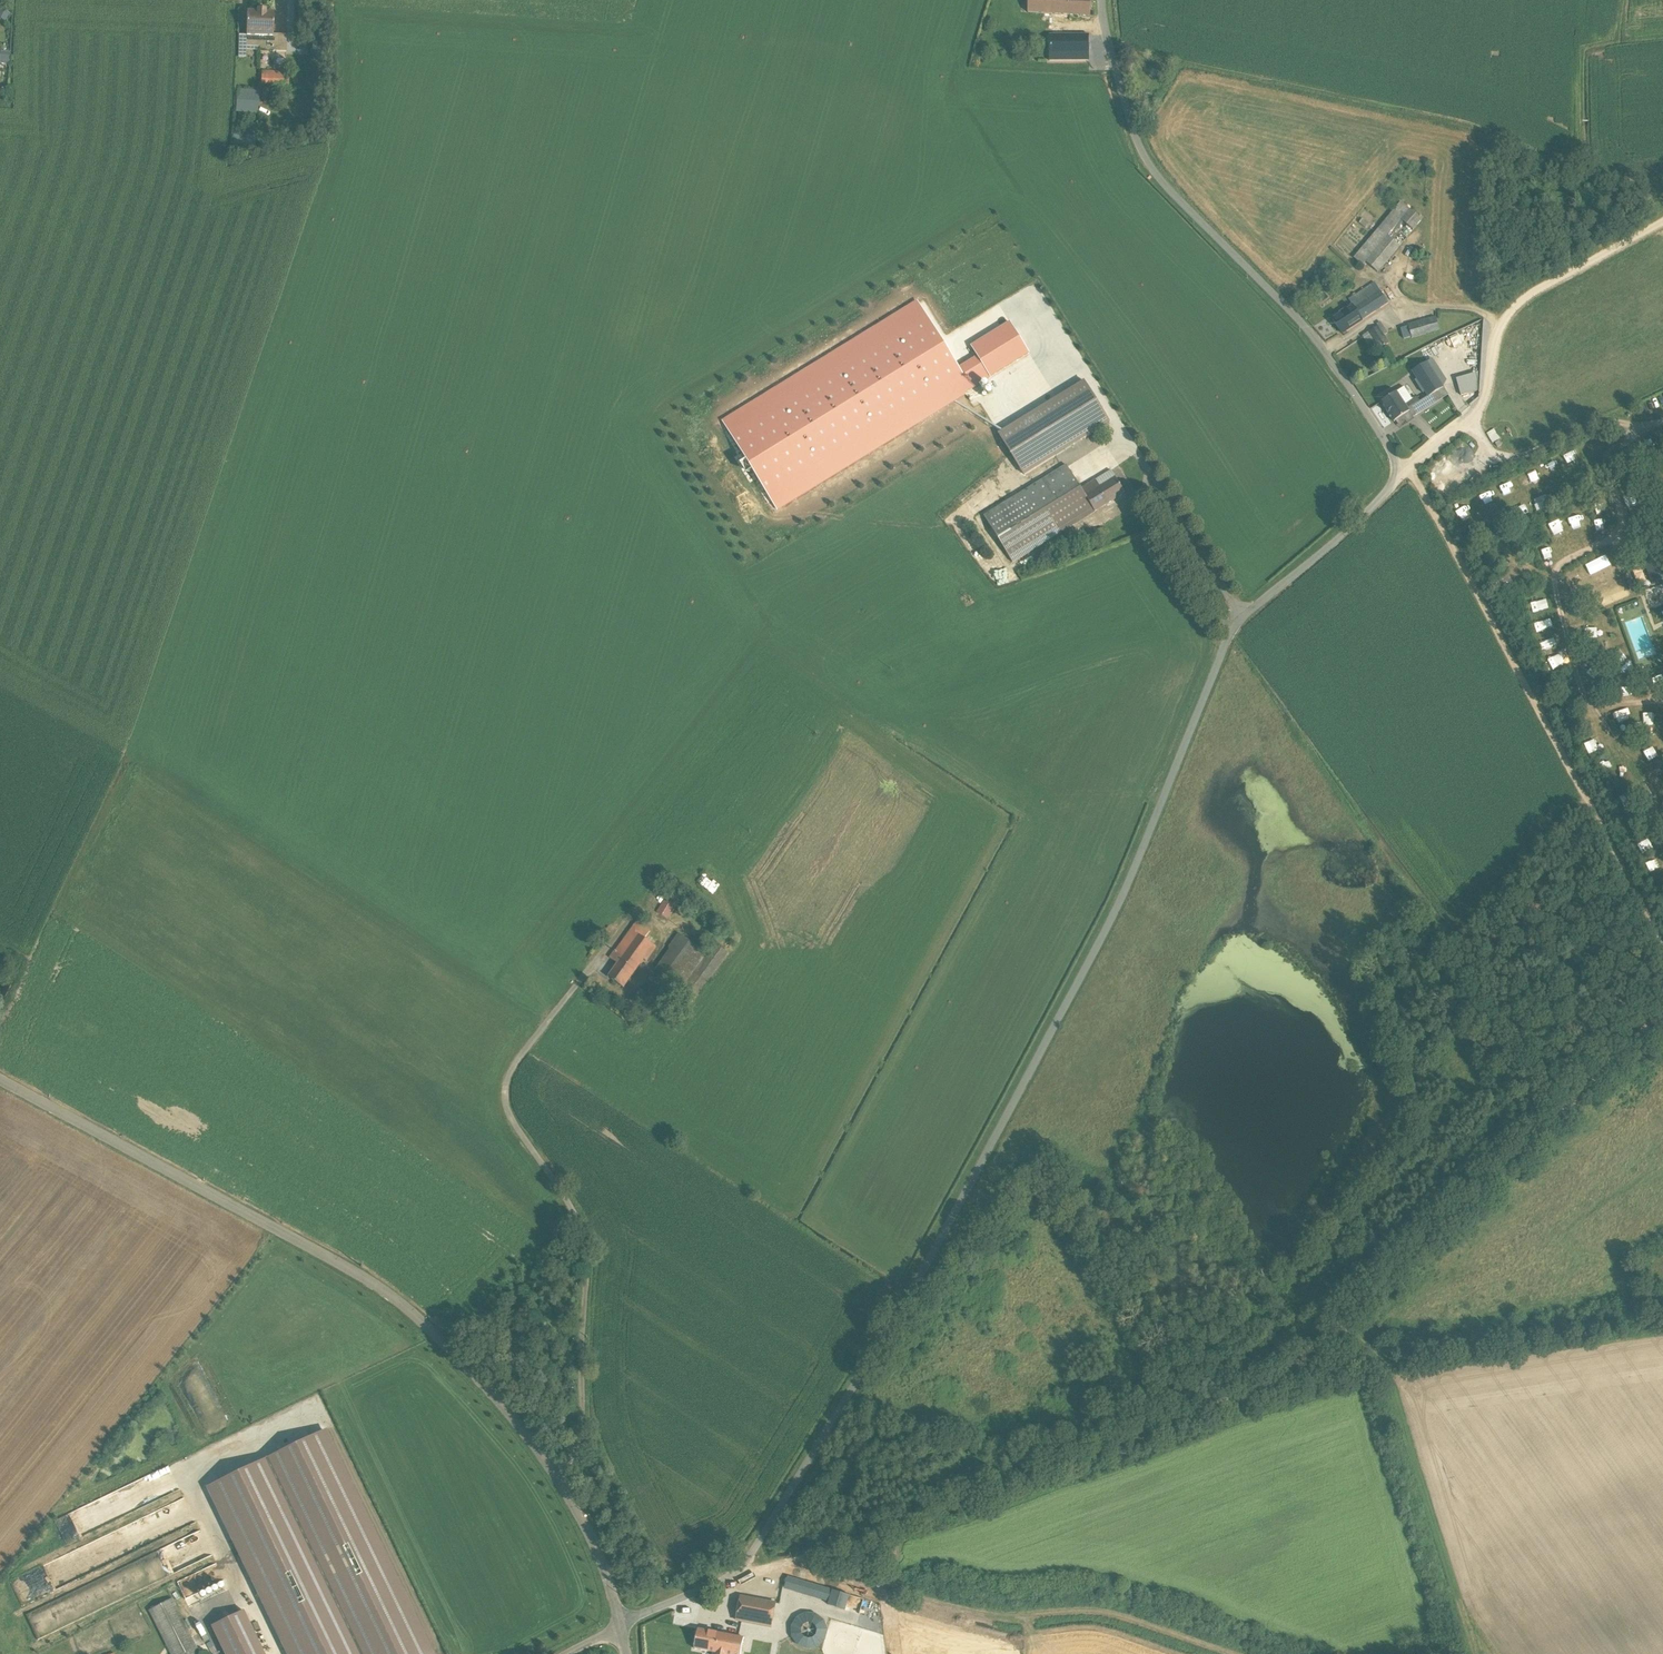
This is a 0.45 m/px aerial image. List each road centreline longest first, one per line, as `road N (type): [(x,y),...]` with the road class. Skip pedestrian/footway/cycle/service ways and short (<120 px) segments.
road 1 (unclassified): [(620,1628),(736,1571),(755,1549),(897,1317),(1109,923),(1227,638),(1382,498),(1399,472),(1311,333),(1164,185),(1138,145),(1104,35),(1102,0)]
road 2 (track): [(1662,1016),(1328,1350),(1234,1401),(784,1564)]
road 3 (track): [(1662,219),(1514,306),(1498,329),(1476,411),(1399,472),(1415,478),(1662,942)]
road 4 (unclassified): [(0,1080),(375,1285),(461,1359),(559,1476)]
road 5 (unclassified): [(577,984),(514,1070),(507,1098),(510,1117),(585,1234),(582,1424),(559,1476)]
road 6 (track): [(784,1564),(987,1615),(1108,1613),(1234,1653)]
road 7 (unclassified): [(559,1476),(588,1526),(620,1628)]

